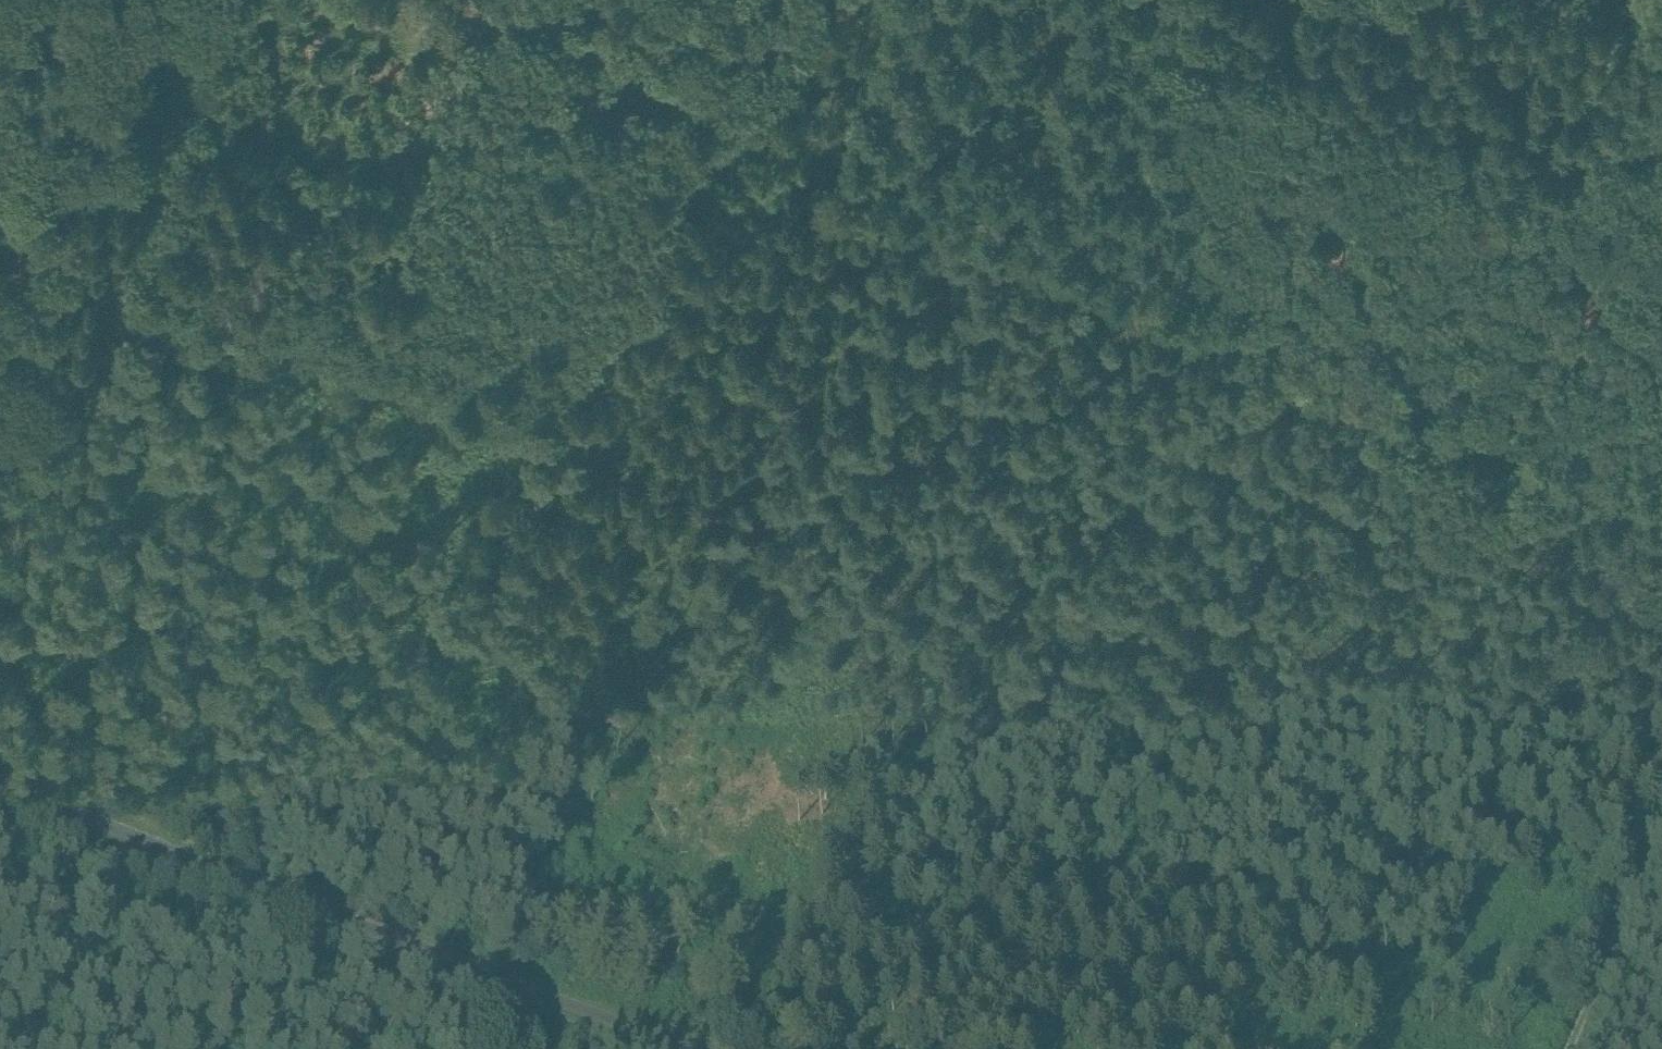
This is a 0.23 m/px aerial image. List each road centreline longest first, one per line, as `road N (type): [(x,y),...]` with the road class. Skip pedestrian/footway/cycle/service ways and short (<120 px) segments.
road 1 (track): [(692,1048),(0,789)]
road 2 (track): [(0,531),(207,0)]
road 3 (track): [(1661,791),(1559,1048)]

